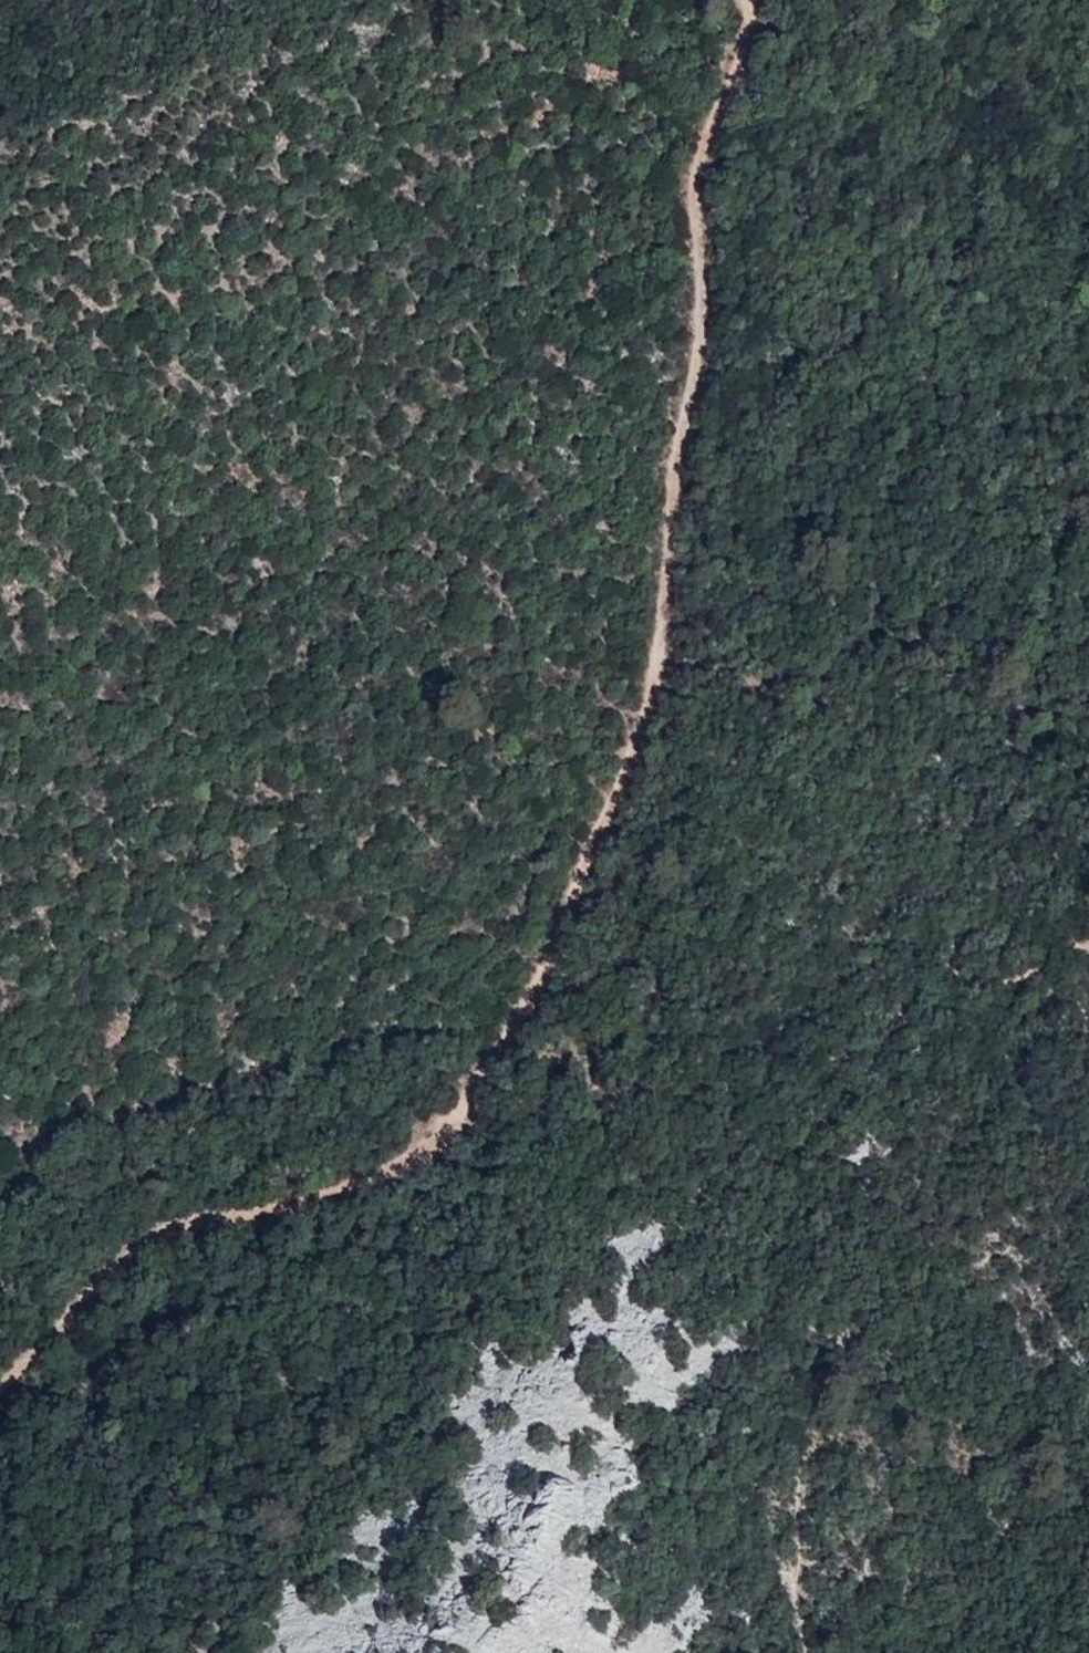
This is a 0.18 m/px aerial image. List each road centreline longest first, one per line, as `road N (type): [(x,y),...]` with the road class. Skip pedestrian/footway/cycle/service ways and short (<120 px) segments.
road 1 (track): [(0,1364),(87,1289),(295,1189),(465,1131),(576,873),(666,577),(701,125),(752,0)]

